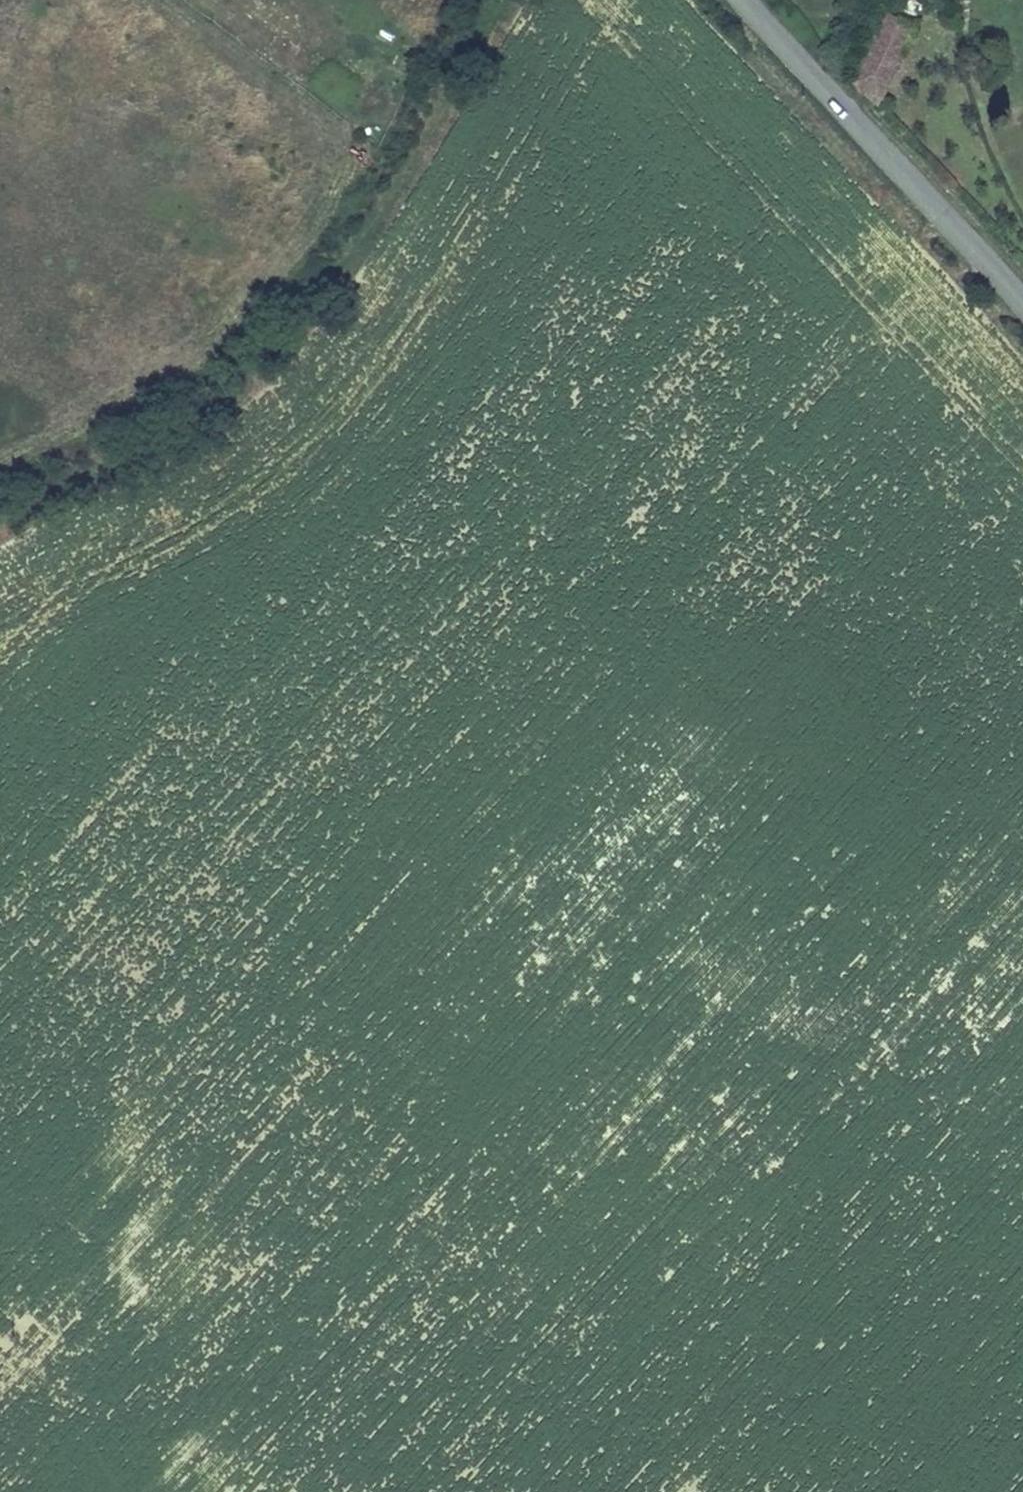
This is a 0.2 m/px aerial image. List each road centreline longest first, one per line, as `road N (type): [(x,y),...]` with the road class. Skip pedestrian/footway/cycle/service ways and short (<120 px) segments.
road 1 (tertiary): [(742,0),(1022,301)]

